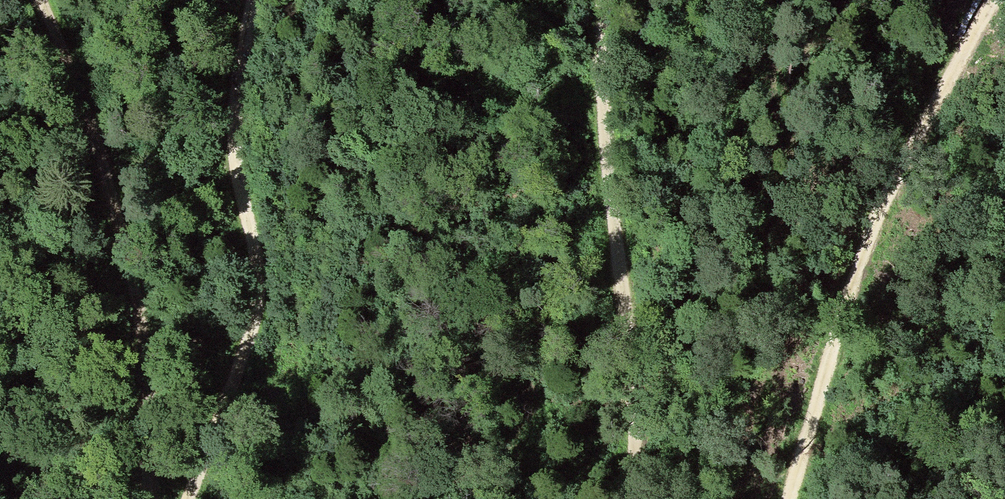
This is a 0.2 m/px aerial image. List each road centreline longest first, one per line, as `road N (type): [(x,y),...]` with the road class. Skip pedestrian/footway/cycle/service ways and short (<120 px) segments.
road 1 (track): [(997,0),(894,180),(784,498)]
road 2 (track): [(47,0),(112,166),(134,251),(152,409),(149,498)]
road 3 (track): [(176,498),(235,346),(243,301),(223,120),(239,0)]
road 4 (track): [(618,498),(615,257),(598,57),(608,0)]

